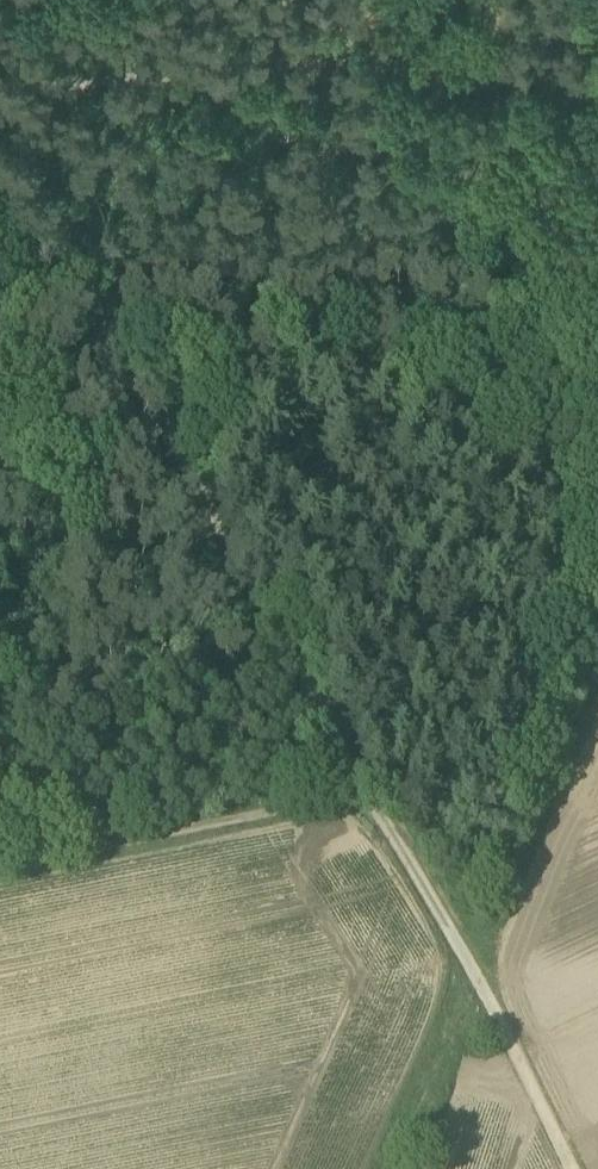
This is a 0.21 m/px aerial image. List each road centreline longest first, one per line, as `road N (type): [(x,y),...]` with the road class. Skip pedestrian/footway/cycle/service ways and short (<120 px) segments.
road 1 (track): [(0,176),(128,366),(368,799)]
road 2 (track): [(597,51),(512,71),(230,71),(0,98)]
road 3 (track): [(368,799),(487,1001),(572,1168)]
road 4 (track): [(368,799),(0,871)]

